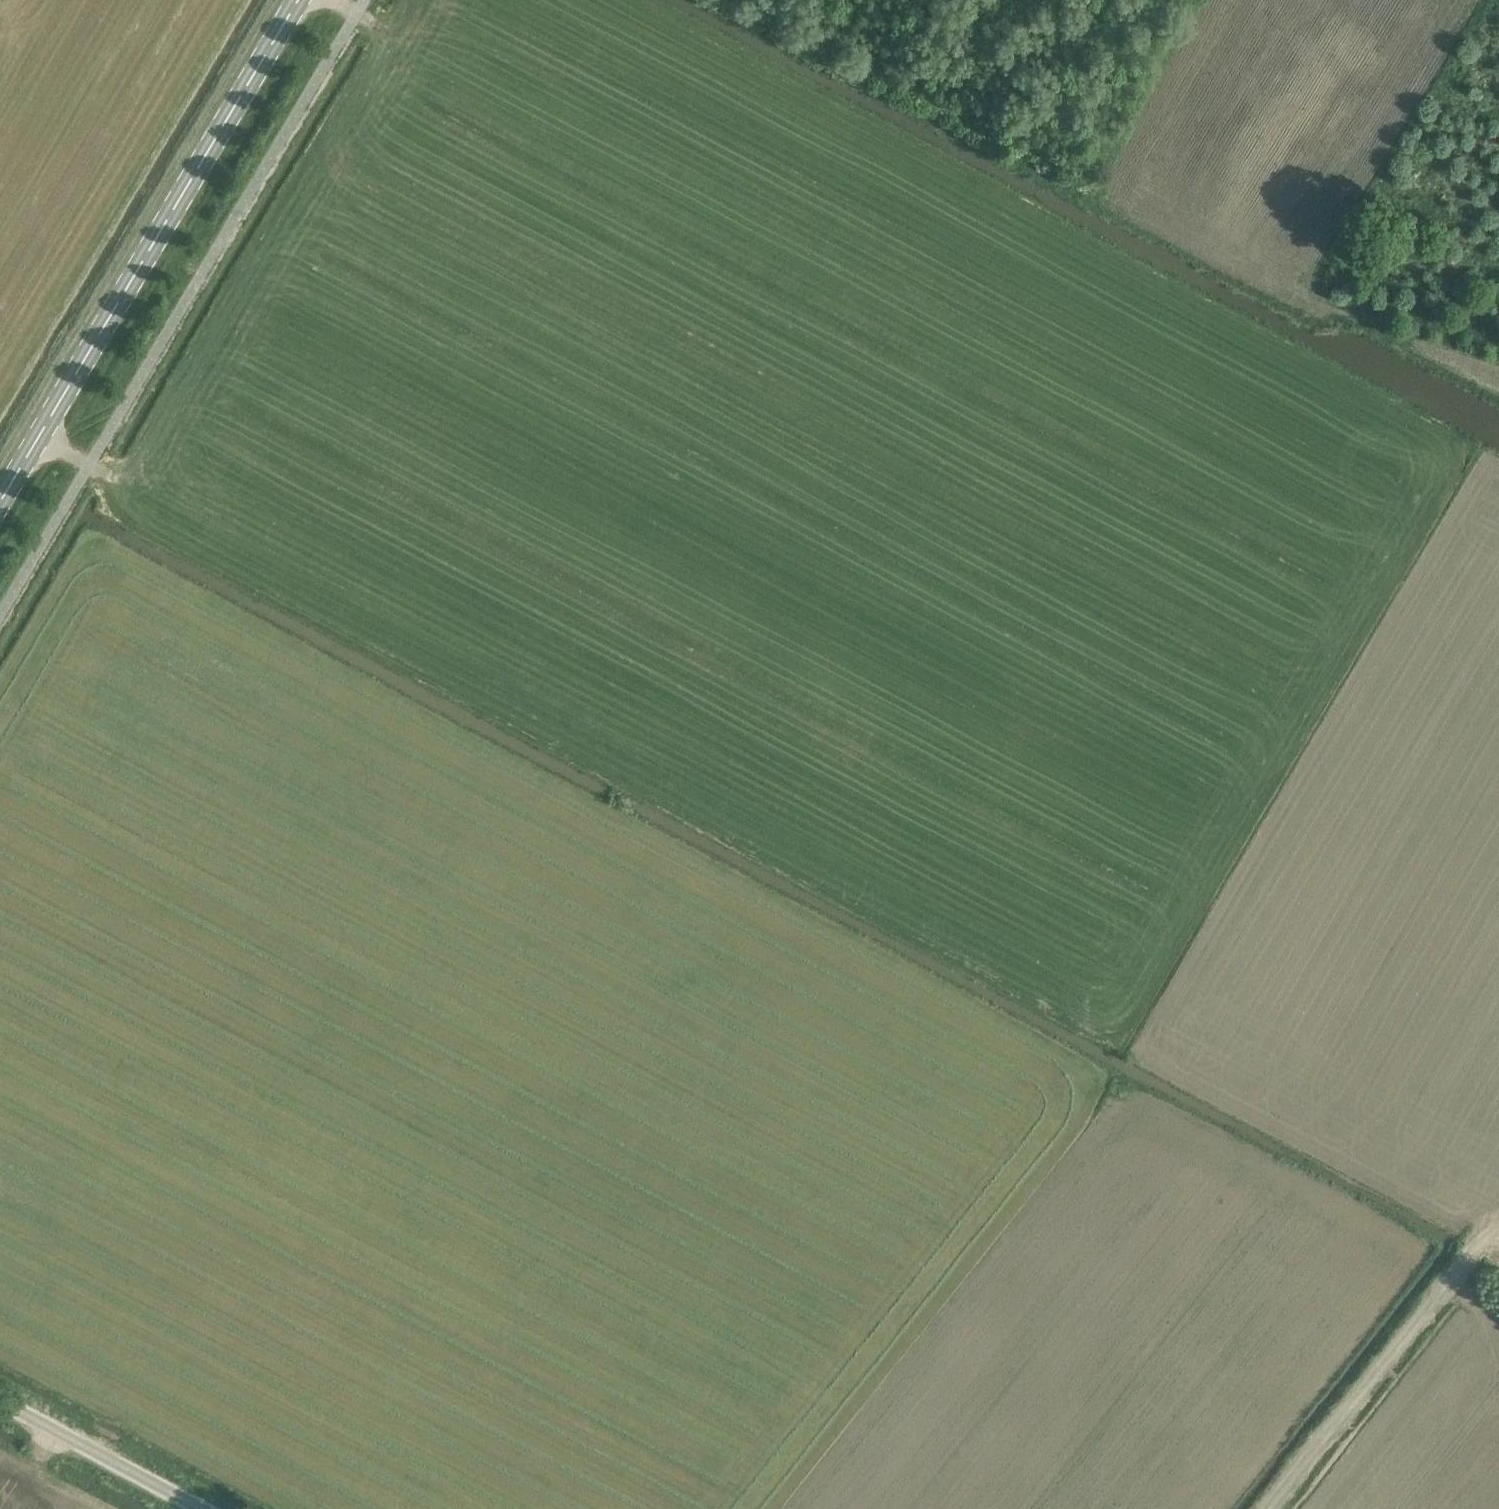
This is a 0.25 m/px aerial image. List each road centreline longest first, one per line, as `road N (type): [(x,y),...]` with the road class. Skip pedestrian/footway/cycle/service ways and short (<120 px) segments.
road 1 (tertiary): [(0,500),(297,0)]
road 2 (unclassified): [(224,1508),(0,1395)]

